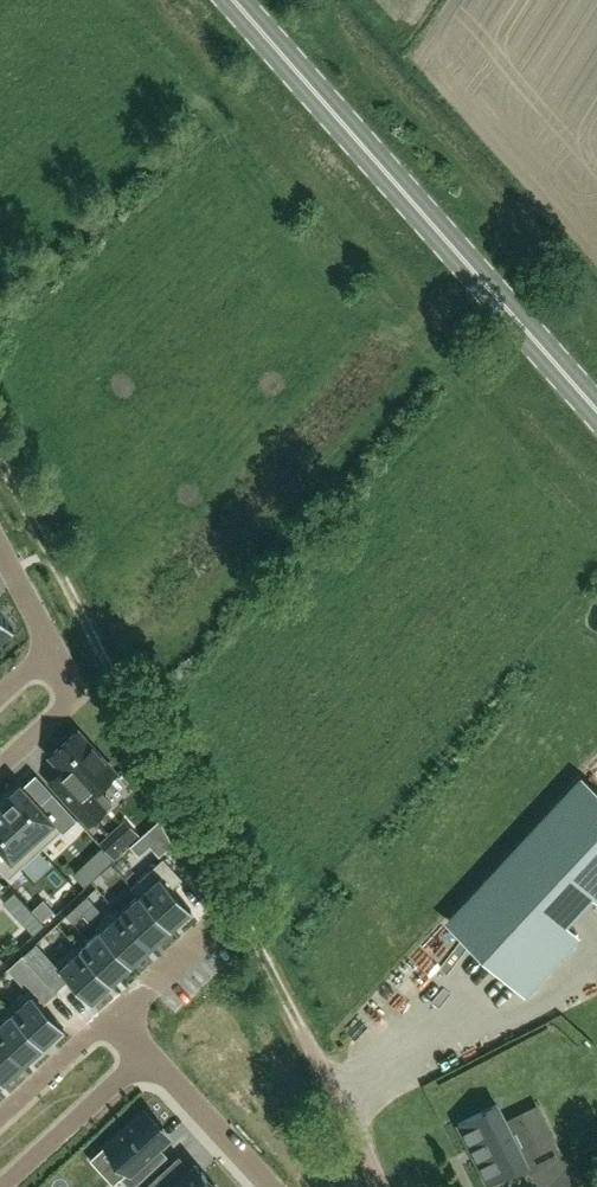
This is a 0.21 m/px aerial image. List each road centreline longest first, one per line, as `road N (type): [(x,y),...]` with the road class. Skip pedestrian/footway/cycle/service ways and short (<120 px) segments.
road 1 (track): [(381,1186),(0,463)]
road 2 (primary): [(596,412),(235,0)]
road 3 (residential): [(4,1186),(144,1052)]
road 4 (residential): [(144,1052),(272,1186)]
road 5 (residential): [(52,647),(76,694),(0,766)]
road 6 (residential): [(110,1015),(0,1117)]
road 7 (residential): [(213,924),(110,1015)]

